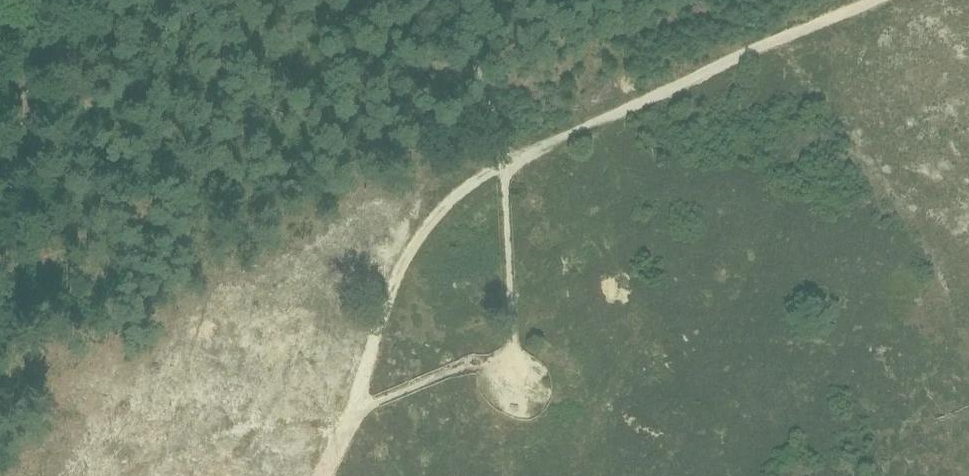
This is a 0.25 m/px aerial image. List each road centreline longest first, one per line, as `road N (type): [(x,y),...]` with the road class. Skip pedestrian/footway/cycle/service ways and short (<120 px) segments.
road 1 (track): [(509,162),(878,0)]
road 2 (track): [(359,409),(392,291),(422,234),(443,207),(509,162)]

